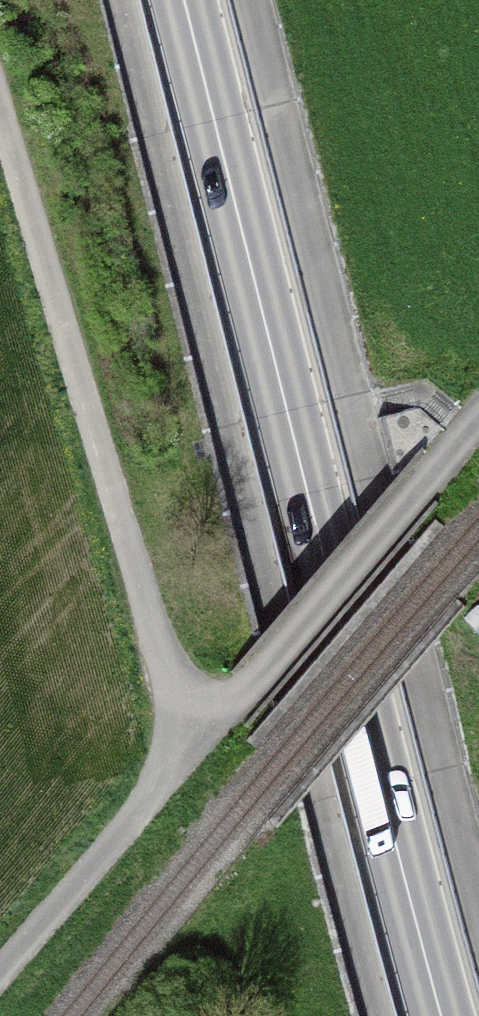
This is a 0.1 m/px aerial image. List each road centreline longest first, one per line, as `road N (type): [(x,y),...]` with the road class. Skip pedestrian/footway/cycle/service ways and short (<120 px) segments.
road 1 (secondary): [(184,0),(440,1015)]
road 2 (track): [(192,747),(0,100)]
road 3 (track): [(192,747),(467,433)]
road 4 (track): [(0,964),(192,747)]

